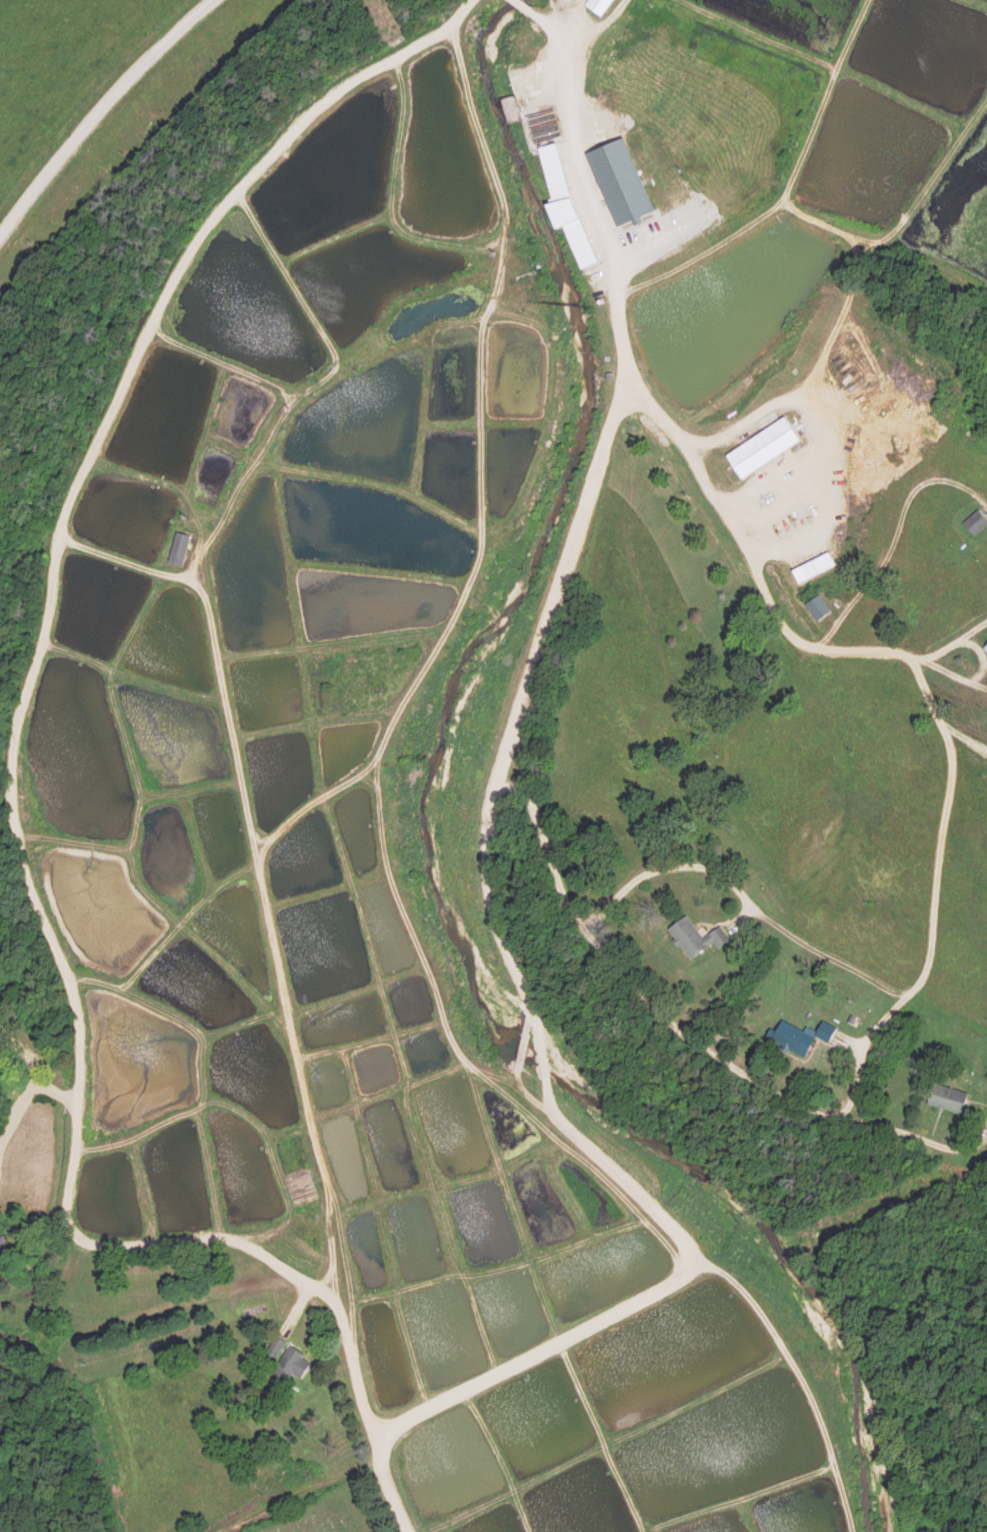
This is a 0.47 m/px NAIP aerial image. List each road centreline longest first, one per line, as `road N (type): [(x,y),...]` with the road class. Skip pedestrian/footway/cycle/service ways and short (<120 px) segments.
road 1 (residential): [(224,1531),(690,1276),(688,1246),(530,1098),(538,1026),(495,915),(496,787),(596,466),(629,392),(613,287),(569,173),(563,36),(513,0)]
road 2 (residential): [(337,1284),(228,1242),(99,1248),(67,1225),(79,1027),(51,927),(12,836),(11,746),(40,664),(62,540),(115,382),(183,239),(286,121),(477,0)]
road 3 (residential): [(406,1531),(375,1455),(337,1284),(202,590),(62,540)]
road 4 (residential): [(629,392),(680,444),(794,643),(908,657),(940,719),(954,775),(926,978),(878,1026),(848,1112),(835,1117)]
road 5 (residential): [(967,1190),(865,1146),(835,1117),(779,1108),(677,1027),(496,787)]
road 6 (residential): [(0,236),(166,37),(211,0)]

